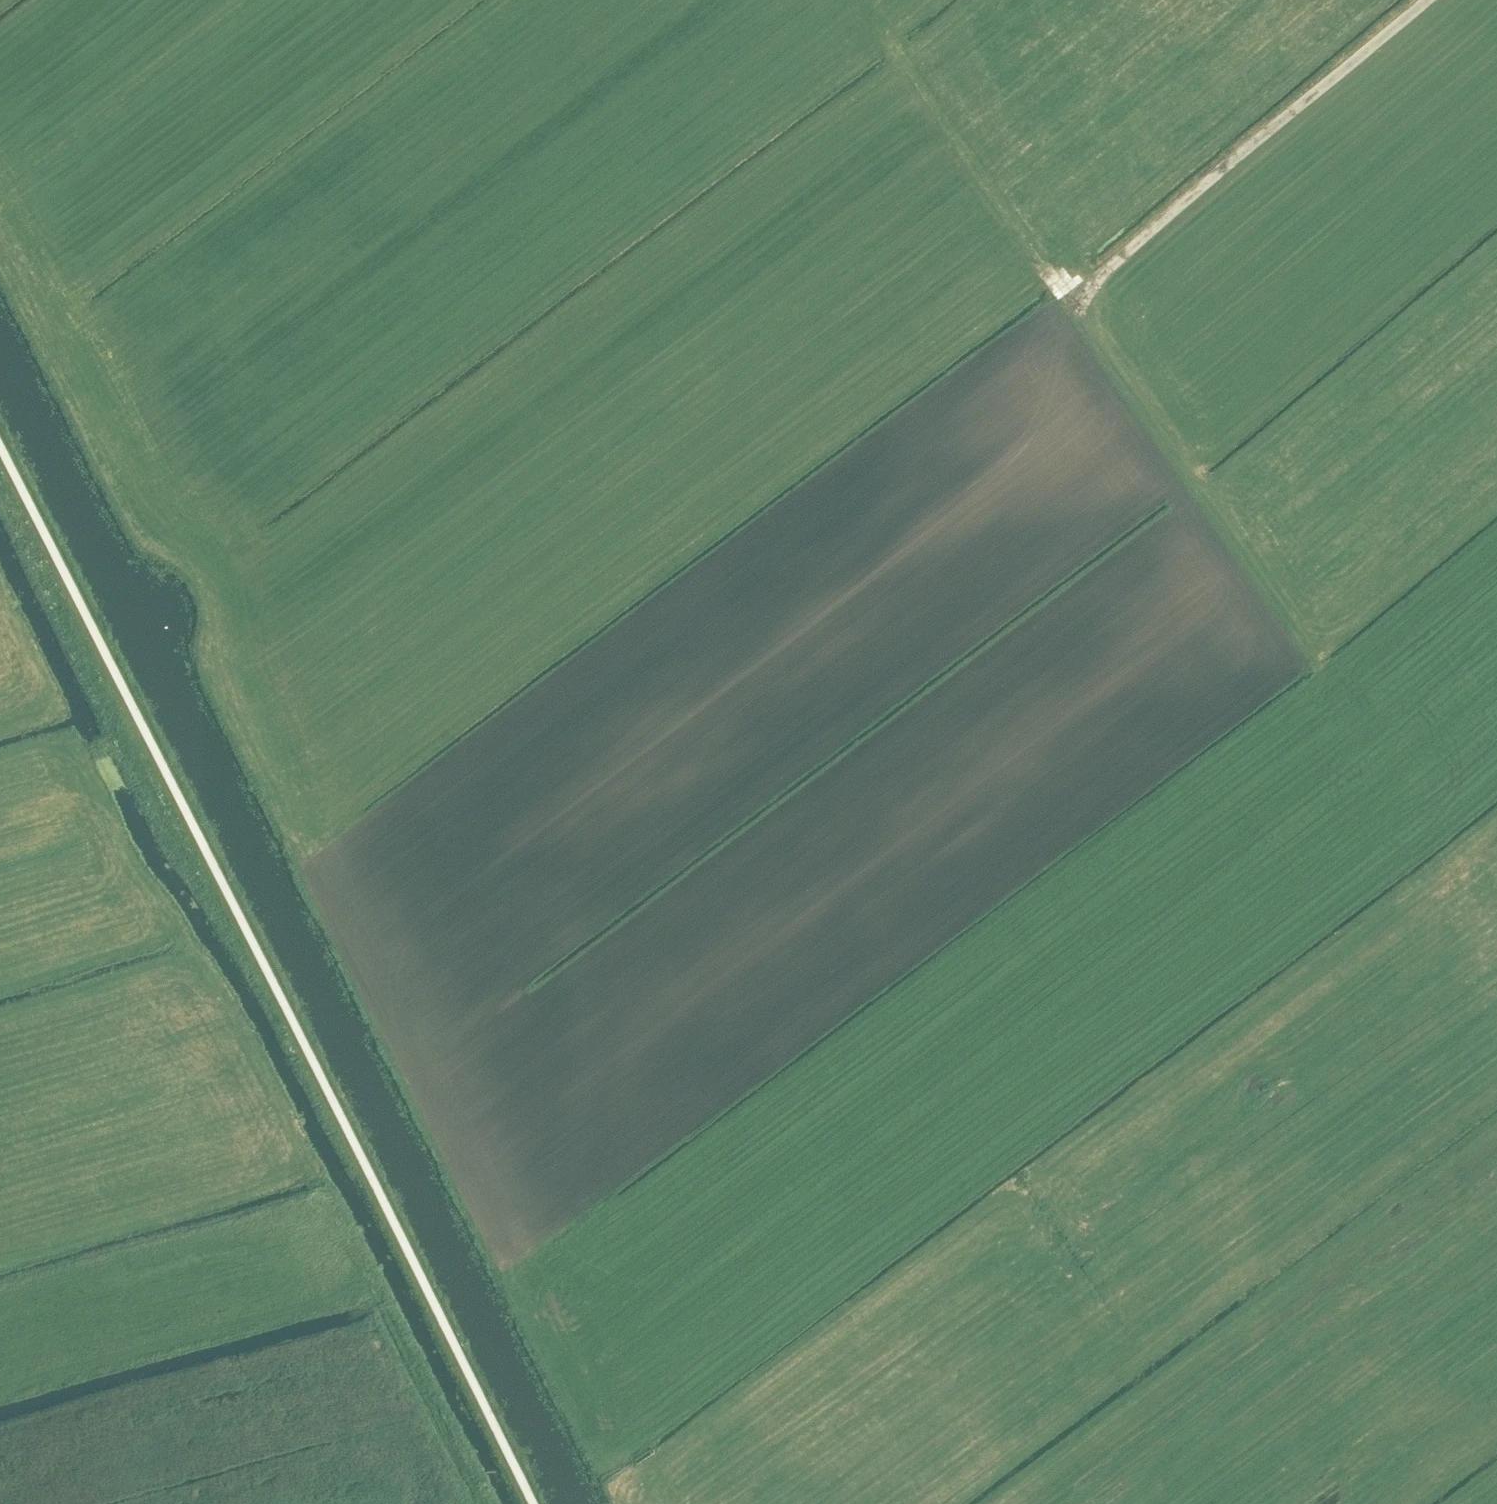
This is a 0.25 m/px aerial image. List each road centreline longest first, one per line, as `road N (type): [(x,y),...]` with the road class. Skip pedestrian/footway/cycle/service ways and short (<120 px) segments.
road 1 (track): [(1426,0),(1076,294)]

